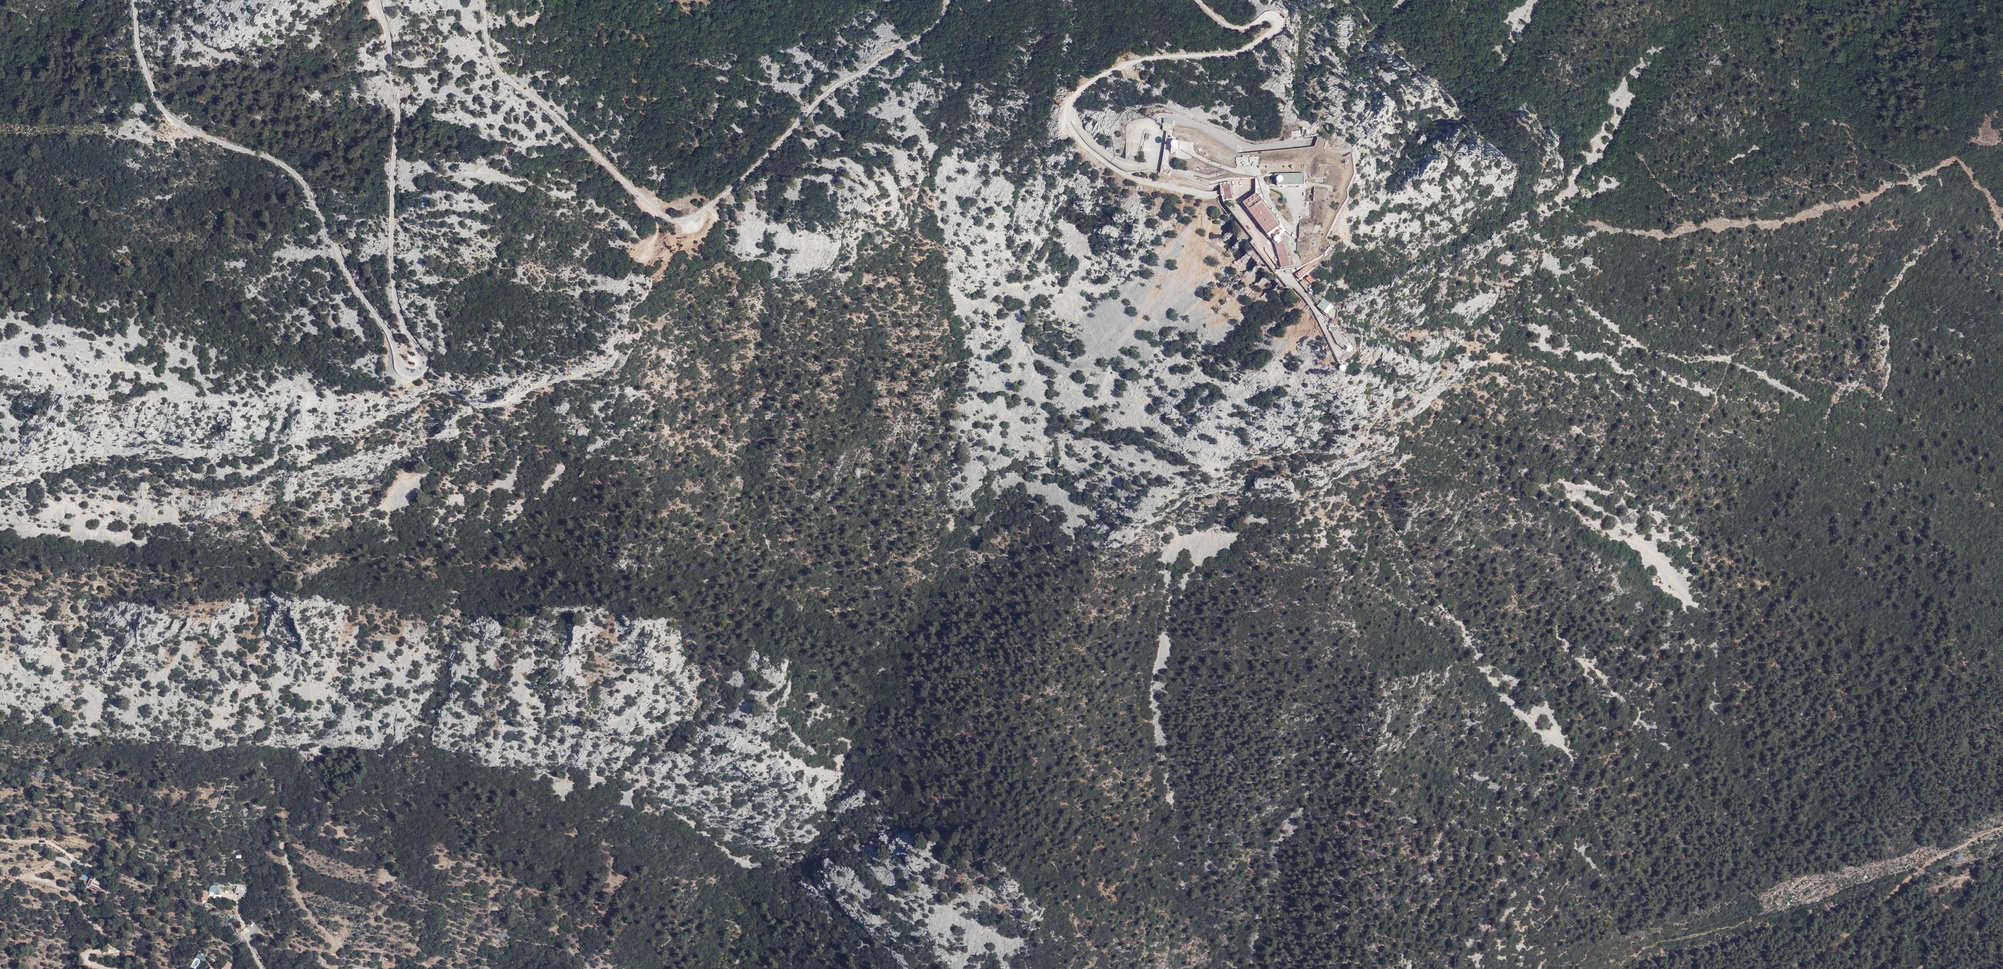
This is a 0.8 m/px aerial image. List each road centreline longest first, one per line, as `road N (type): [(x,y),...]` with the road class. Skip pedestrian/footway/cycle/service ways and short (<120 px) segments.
road 1 (unclassified): [(138,0),(144,63),(174,119),(300,177),(389,332),(400,367),(416,376),(422,356),(395,289),(400,116),(379,0)]
road 2 (unclassified): [(482,0),(488,47),(505,77),(561,119),(644,205),(674,220),(693,219),(759,165),(831,90),(934,30),(949,0)]
road 3 (unclassified): [(1196,0),(1235,30),(1266,14),(1274,24),(1243,51),(1123,66),(1083,89),(1067,121),(1085,148),(1126,177),(1222,193)]
road 4 (track): [(2002,878),(1920,968)]

